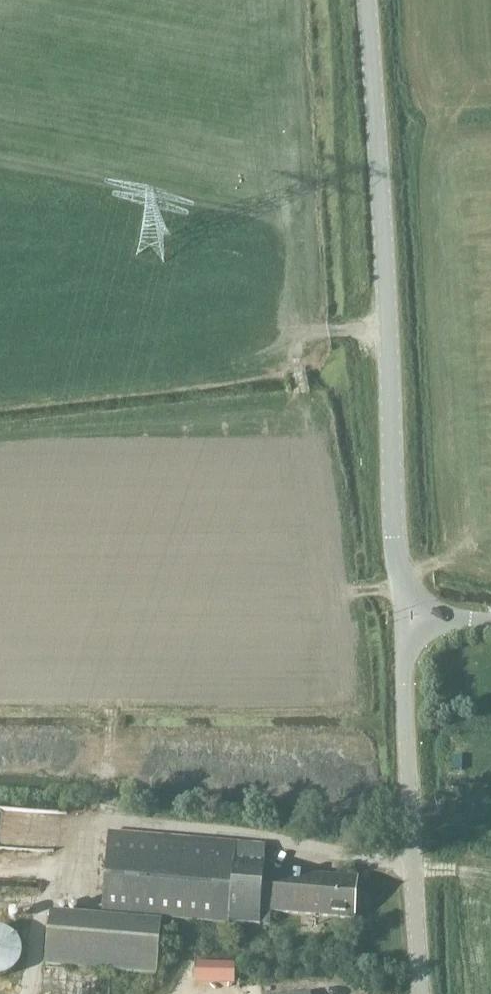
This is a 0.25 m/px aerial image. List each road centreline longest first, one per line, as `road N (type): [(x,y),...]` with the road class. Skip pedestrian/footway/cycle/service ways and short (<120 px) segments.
road 1 (tertiary): [(402,612),(363,0)]
road 2 (tertiary): [(423,993),(402,612)]

